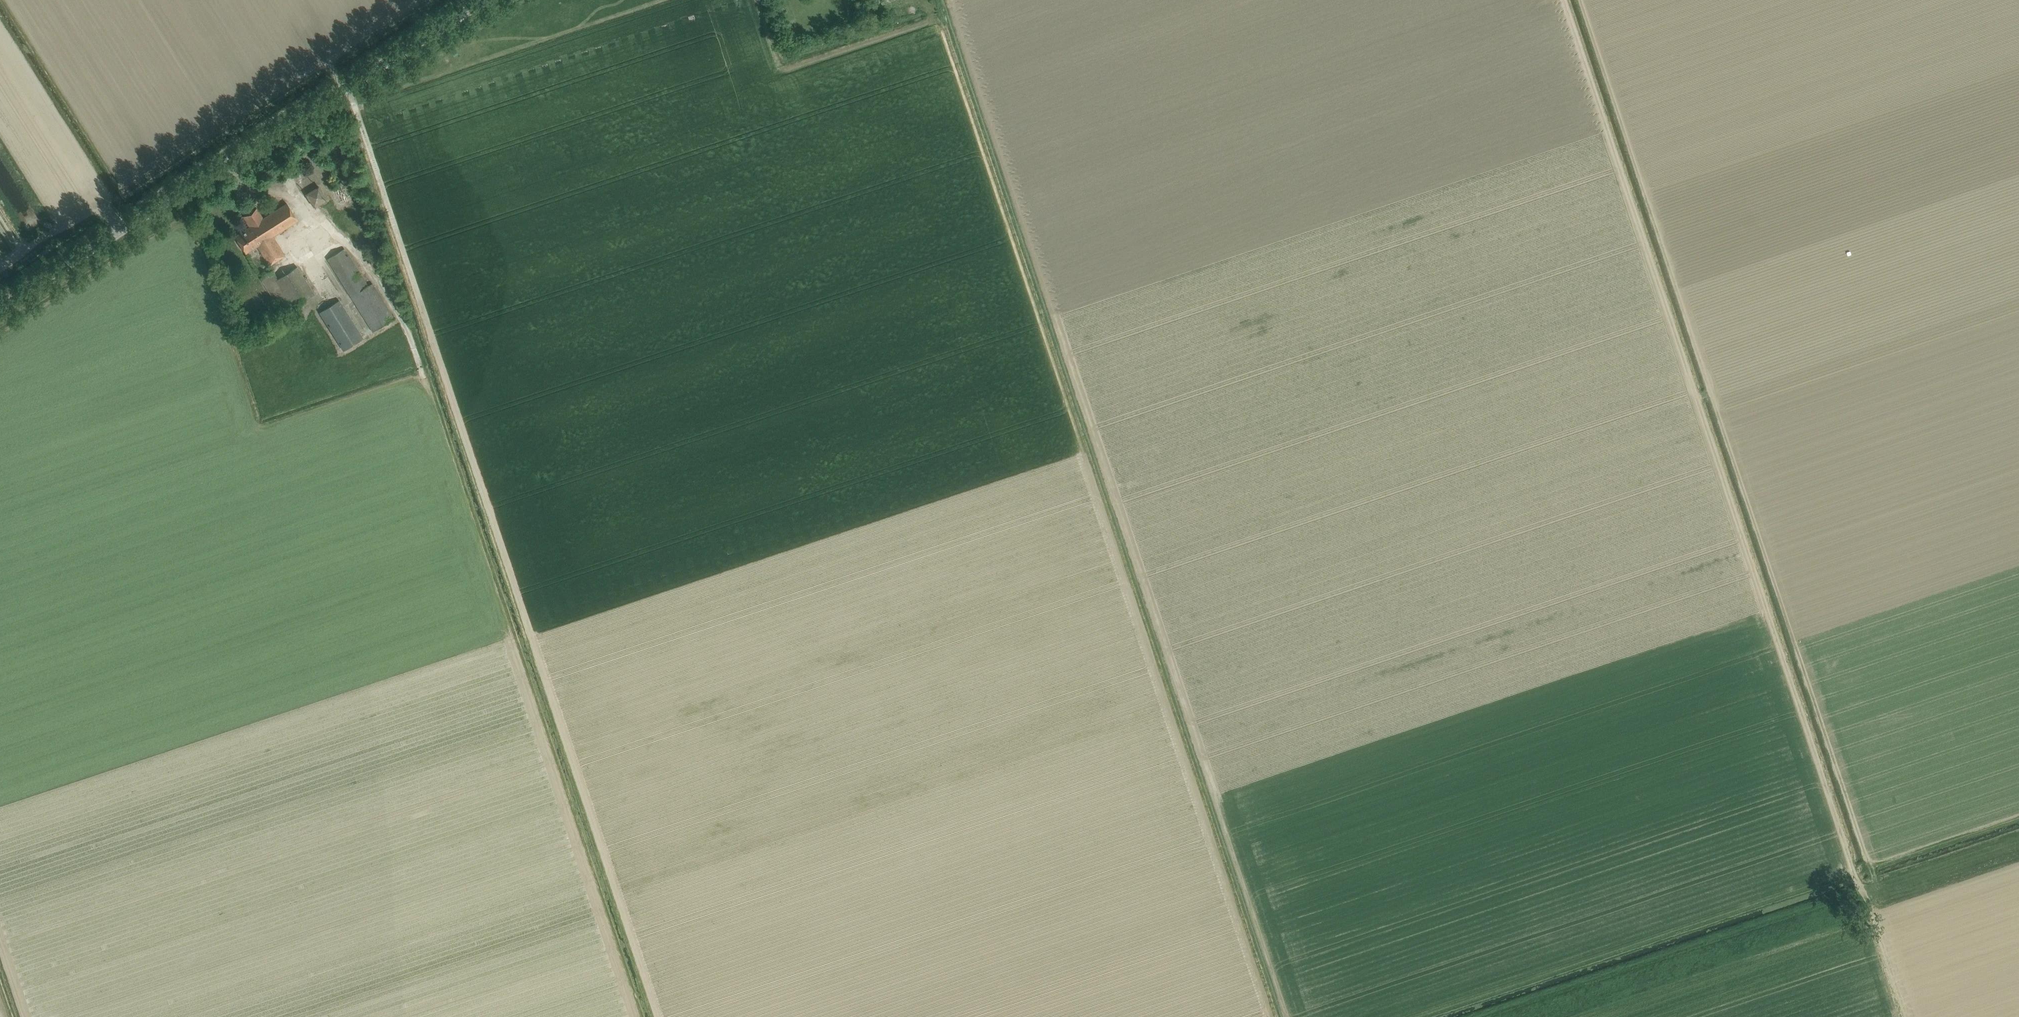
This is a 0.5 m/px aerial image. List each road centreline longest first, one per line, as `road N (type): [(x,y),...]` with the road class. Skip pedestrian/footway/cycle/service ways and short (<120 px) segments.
road 1 (unclassified): [(0,307),(484,0)]

